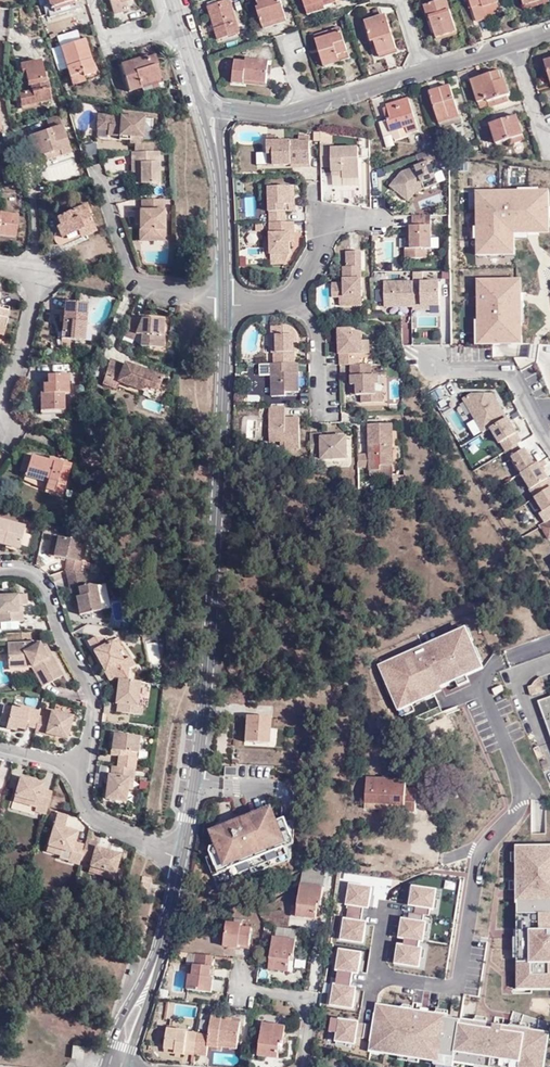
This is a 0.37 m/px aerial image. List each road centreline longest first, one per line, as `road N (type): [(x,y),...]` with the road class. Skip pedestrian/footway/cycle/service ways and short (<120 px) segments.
road 1 (residential): [(181,861),(209,666),(225,302)]
road 2 (residential): [(83,771),(91,697),(44,589),(32,576),(0,575)]
road 3 (residential): [(102,182),(132,279),(225,302)]
road 4 (residential): [(0,264),(37,272),(0,400)]
road 5 (residential): [(435,368),(510,372),(549,437)]
road 6 (residential): [(165,936),(104,1066)]
road 7 (residential): [(181,861),(95,815),(83,771)]
road 8 (residential): [(225,302),(219,165)]
road 9 (residential): [(127,1066),(165,936)]
road 10 (residential): [(304,1066),(310,1011),(292,998),(243,990)]
road 11 (residential): [(304,109),(425,71)]

